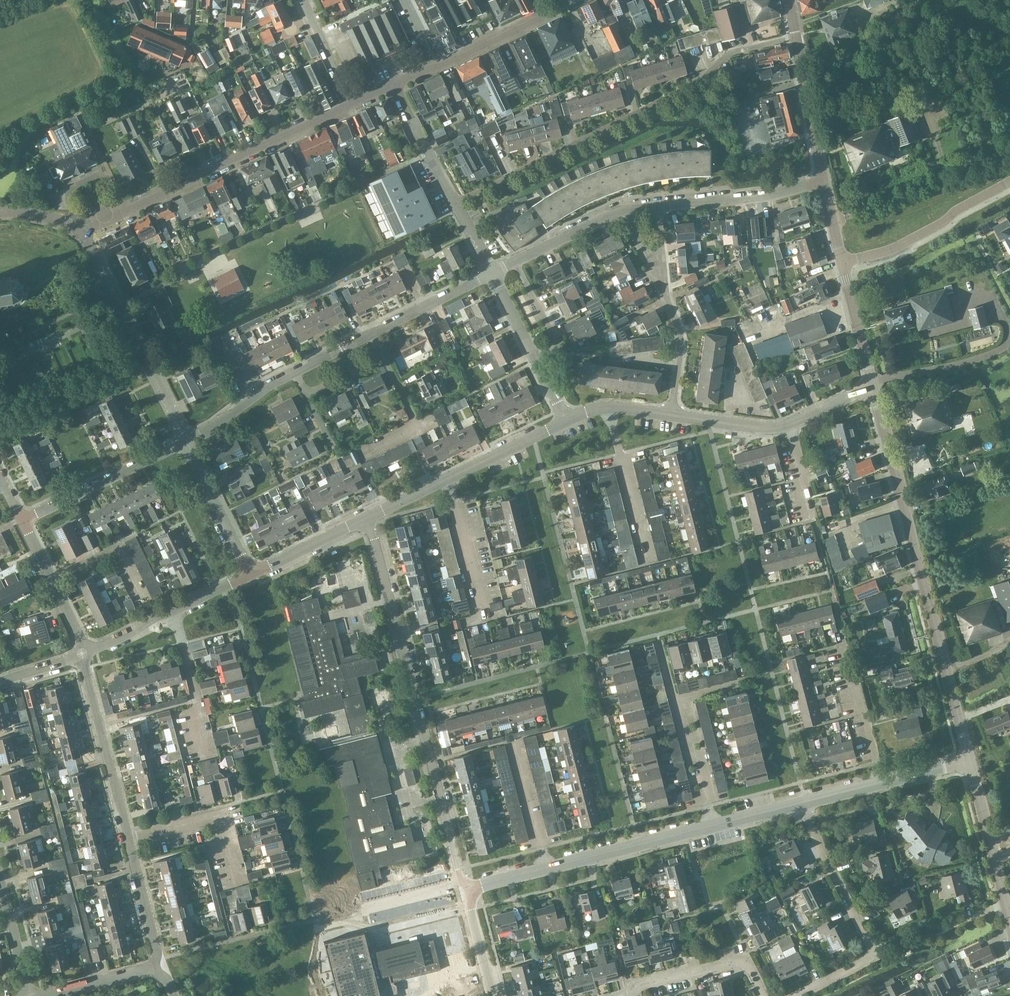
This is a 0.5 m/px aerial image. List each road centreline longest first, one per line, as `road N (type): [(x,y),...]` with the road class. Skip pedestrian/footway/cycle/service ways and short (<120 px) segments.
road 1 (residential): [(464,889),(371,512)]
road 2 (tertiary): [(969,761),(873,385)]
road 3 (residential): [(797,38),(730,54),(698,82),(456,207)]
road 4 (residential): [(80,231),(351,105)]
road 5 (residential): [(796,995),(877,954),(807,804)]
road 6 (tertiary): [(183,441),(80,231)]
road 7 (residential): [(568,0),(395,85)]
road 8 (residential): [(1009,183),(928,233),(843,263)]
road 9 (residential): [(128,833),(85,657)]
road 10 (residential): [(27,519),(183,441)]
road 11 (residential): [(545,867),(708,827)]
road 12 (residential): [(824,181),(769,195),(659,204)]
road 13 (residential): [(632,995),(636,988),(747,959),(766,995)]
road 14 (residential): [(648,564),(608,407)]
road 15 (tertiary): [(1009,917),(969,761)]
road 16 (residential): [(128,833),(216,816),(237,878)]
road 17 (tertiary): [(249,575),(183,441)]
road 18 (residential): [(887,781),(847,639)]
road 19 (tertiary): [(824,181),(797,38)]
road 20 (residential): [(201,750),(174,611)]
road 21 (residential): [(160,967),(128,833)]
road 22 (tertiary): [(249,575),(371,512)]
road 23 (residential): [(456,207),(395,85)]
road 24 (residential): [(493,273),(371,333)]
road 25 (residential): [(26,995),(0,862)]
road 26 (residential): [(668,416),(681,328),(662,288)]
road 27 (residential): [(294,371),(183,441)]
road 28 (residential): [(481,602),(449,475)]
road 29 (residential): [(708,827),(674,701)]
road 30 (tertiary): [(449,475),(567,420)]
road 31 (tertiary): [(873,385),(843,263)]
road 32 (residential): [(625,210),(514,262)]
road 33 (residential): [(41,995),(160,967)]
road 34 (residential): [(55,580),(119,549),(139,595)]
road 35 (residential): [(545,867),(515,750)]

